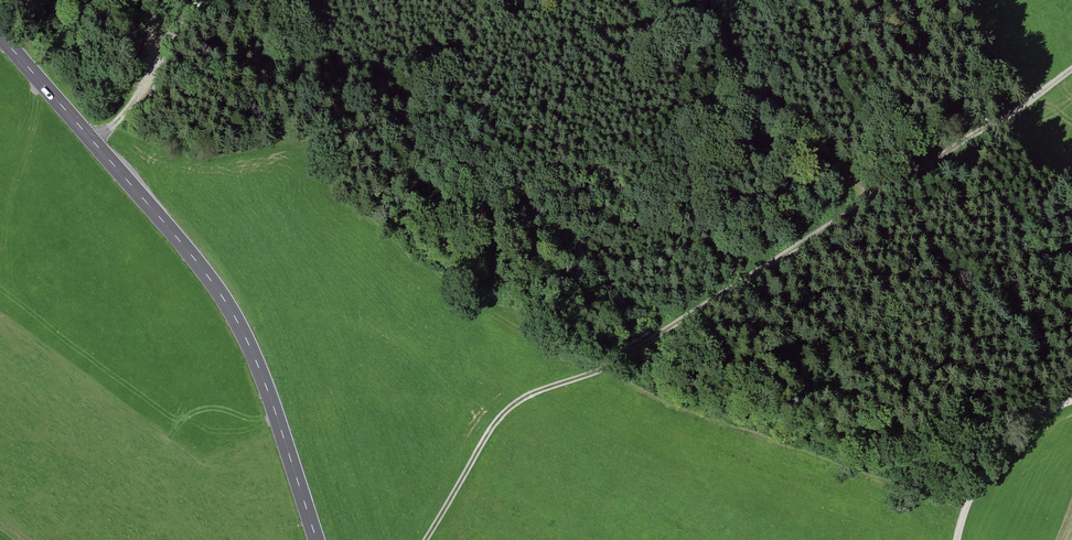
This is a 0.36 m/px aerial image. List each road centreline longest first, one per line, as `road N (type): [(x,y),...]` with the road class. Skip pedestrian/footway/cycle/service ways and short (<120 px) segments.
road 1 (track): [(426,539),(512,406),(619,361),(1071,71)]
road 2 (tertiary): [(0,35),(224,300),(267,389),(316,539)]
road 3 (track): [(1071,402),(1054,408),(988,464),(957,539)]

